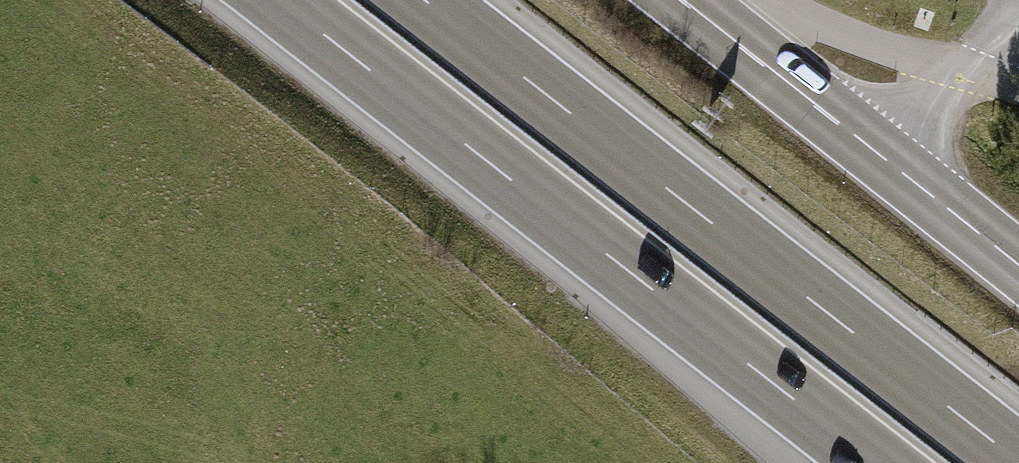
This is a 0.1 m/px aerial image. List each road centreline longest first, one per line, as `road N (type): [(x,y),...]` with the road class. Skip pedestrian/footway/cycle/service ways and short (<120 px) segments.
road 1 (motorway): [(1018,458),(429,0)]
road 2 (motorway): [(276,0),(742,362)]
road 3 (primary): [(681,0),(1018,266)]
road 4 (motorway): [(742,362),(873,462)]
road 5 (unclassified): [(742,362),(844,462)]

